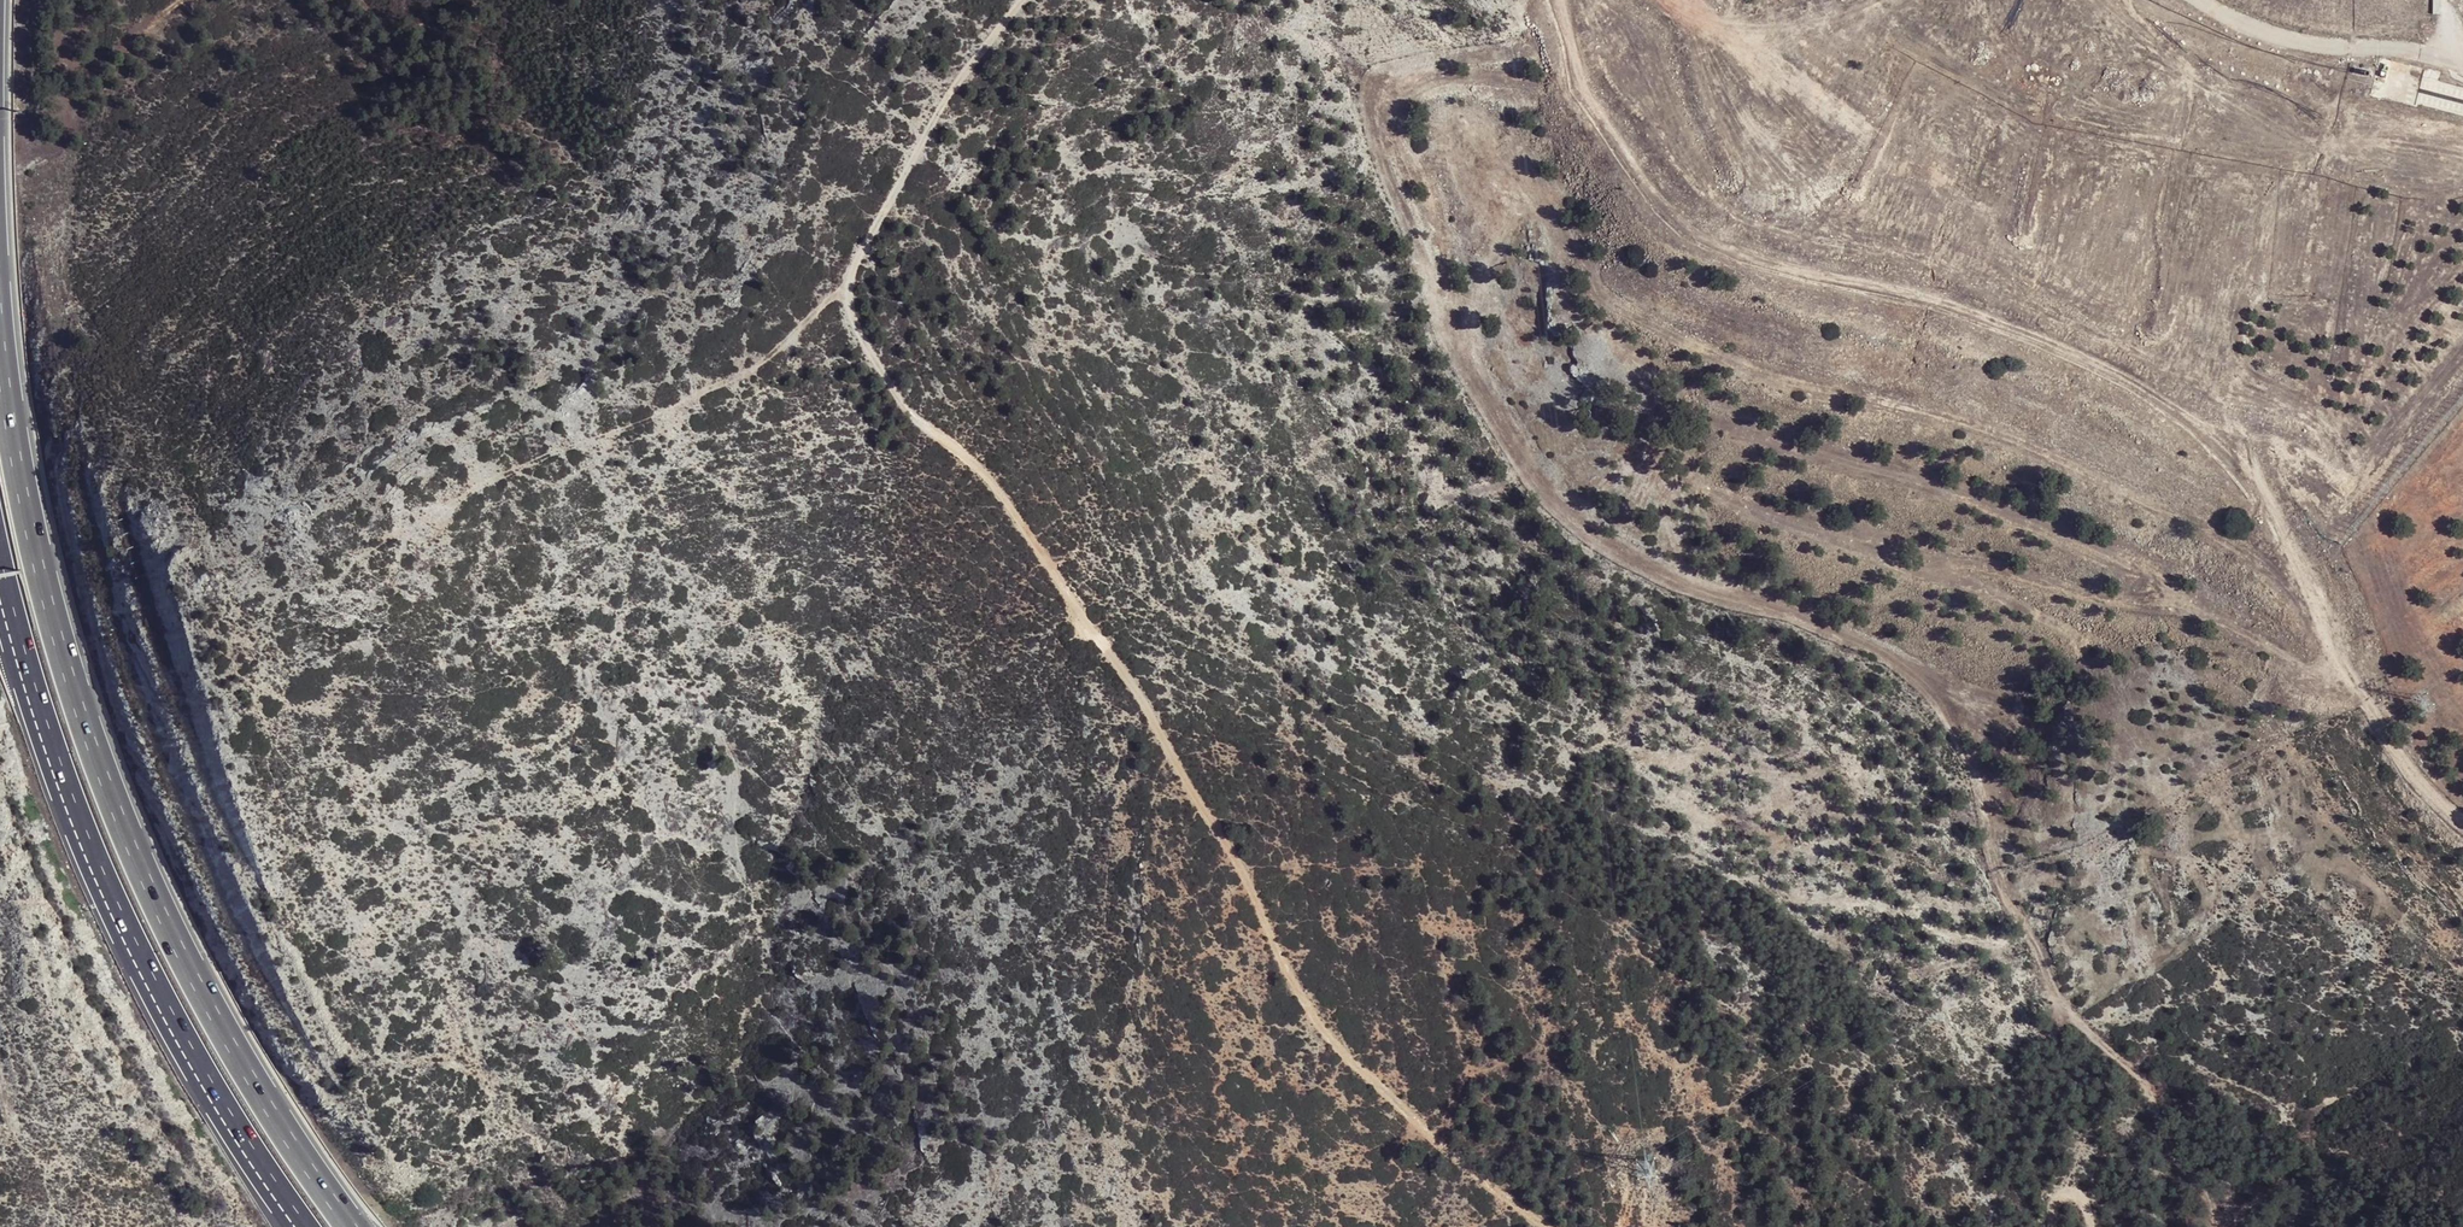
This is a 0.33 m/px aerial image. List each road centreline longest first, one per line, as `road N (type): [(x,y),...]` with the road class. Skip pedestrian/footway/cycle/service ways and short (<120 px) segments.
road 1 (track): [(1565,1226),(1457,1154),(1323,1024),(1221,817),(1114,645),(988,467),(915,410),(856,326),(851,275),(922,146)]
road 2 (motorway): [(347,1226),(195,999),(106,804),(60,664),(18,464),(0,322)]
road 3 (motorway): [(0,537),(72,815),(112,918),(165,1030),(294,1226)]
road 4 (track): [(1937,695),(1978,760),(1997,856),(2051,963),(2087,1022),(2154,1084),(2182,1159),(2236,1226)]
road 5 (track): [(1024,0),(922,146)]

